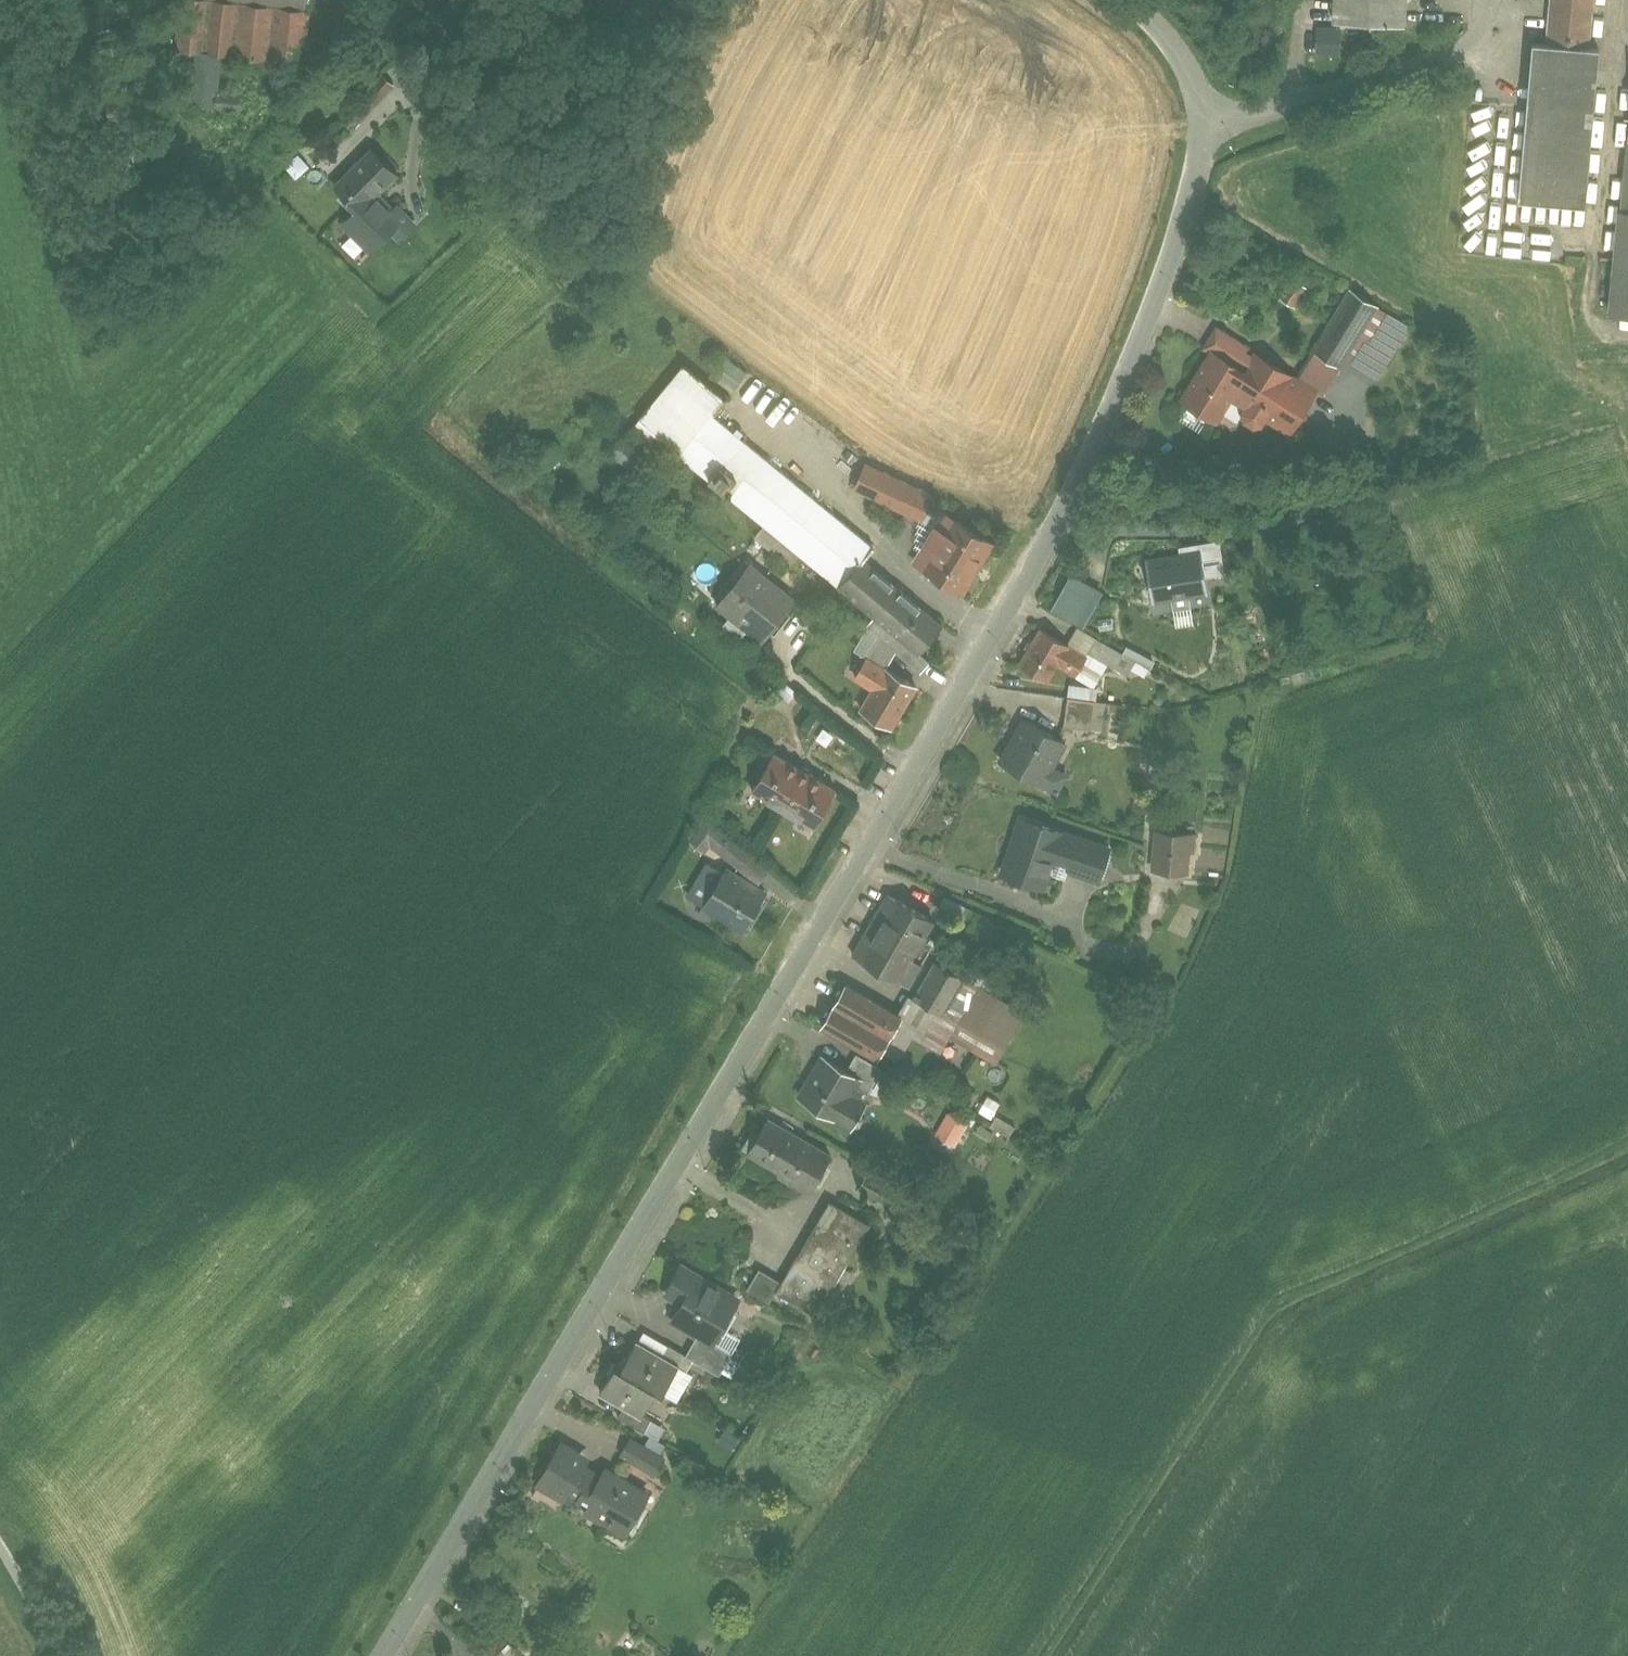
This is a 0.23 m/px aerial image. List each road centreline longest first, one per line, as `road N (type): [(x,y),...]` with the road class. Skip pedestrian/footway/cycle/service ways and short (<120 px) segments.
road 1 (unclassified): [(414,1612),(1034,557),(1121,382),(1171,260),(1214,106)]
road 2 (residential): [(1485,0),(1478,17),(1442,44),(1257,102),(1214,106)]
road 3 (unclassified): [(0,1521),(71,1655)]
road 4 (unclassified): [(1214,106),(1175,28),(1142,0)]

